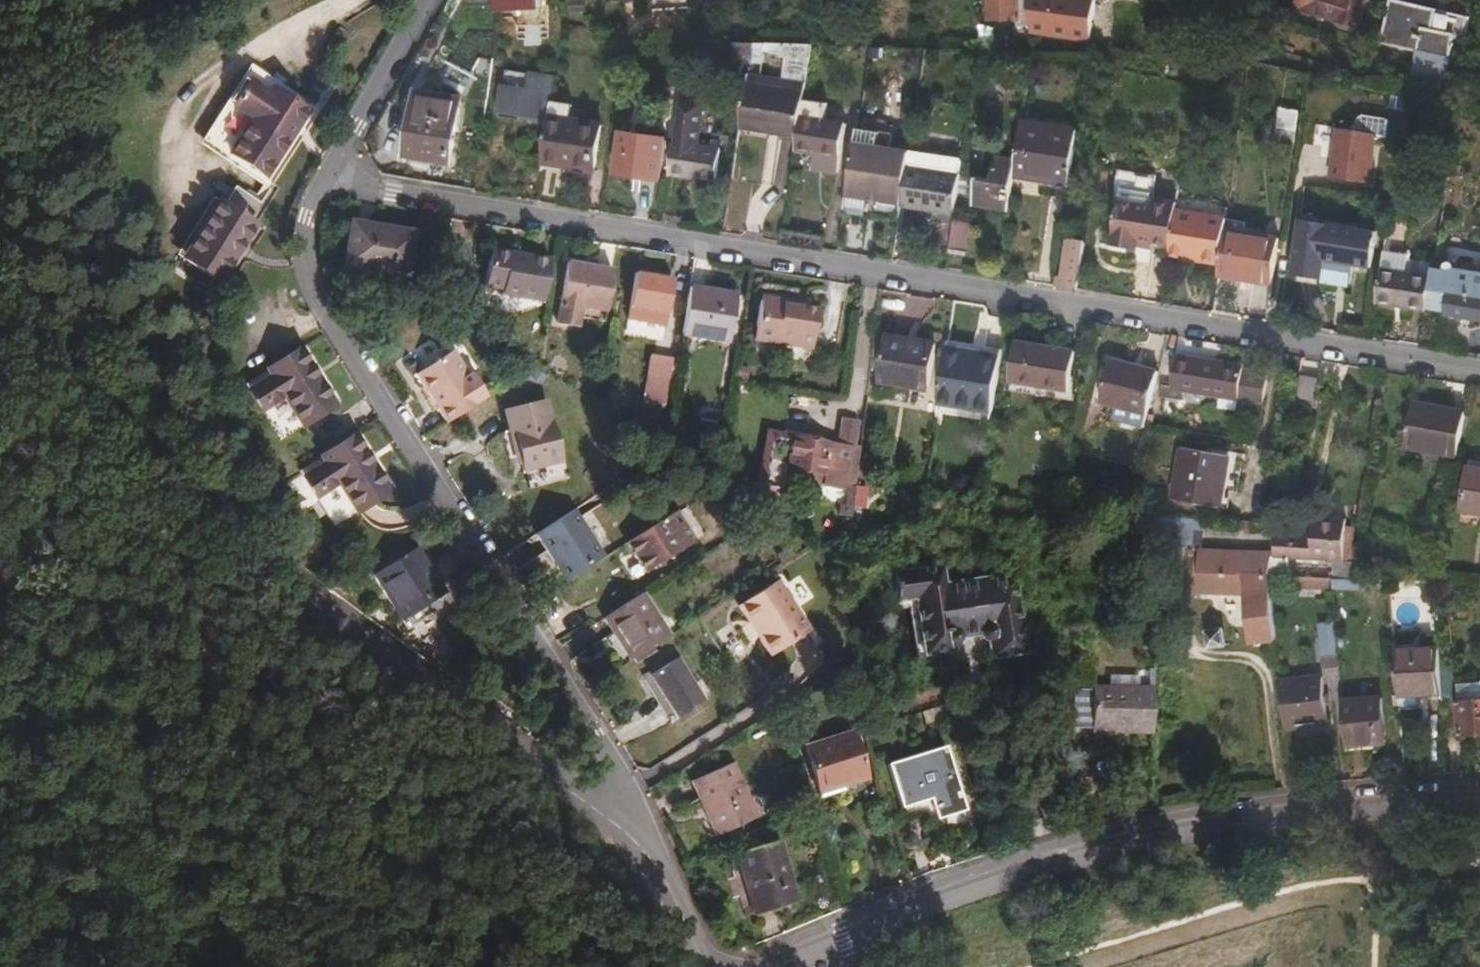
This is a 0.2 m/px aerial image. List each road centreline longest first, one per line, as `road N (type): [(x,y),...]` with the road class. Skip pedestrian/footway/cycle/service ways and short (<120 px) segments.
road 1 (residential): [(331,175),(381,193),(1479,372)]
road 2 (residential): [(0,242),(71,369),(318,603),(651,846)]
road 3 (residential): [(651,846),(604,737),(326,306),(309,243),(331,175)]
road 4 (residential): [(773,966),(978,889),(1175,837),(1301,815),(1479,798)]
road 5 (track): [(0,769),(38,796),(188,966)]
road 6 (residential): [(331,175),(428,0)]
road 7 (residential): [(651,846),(707,966)]

